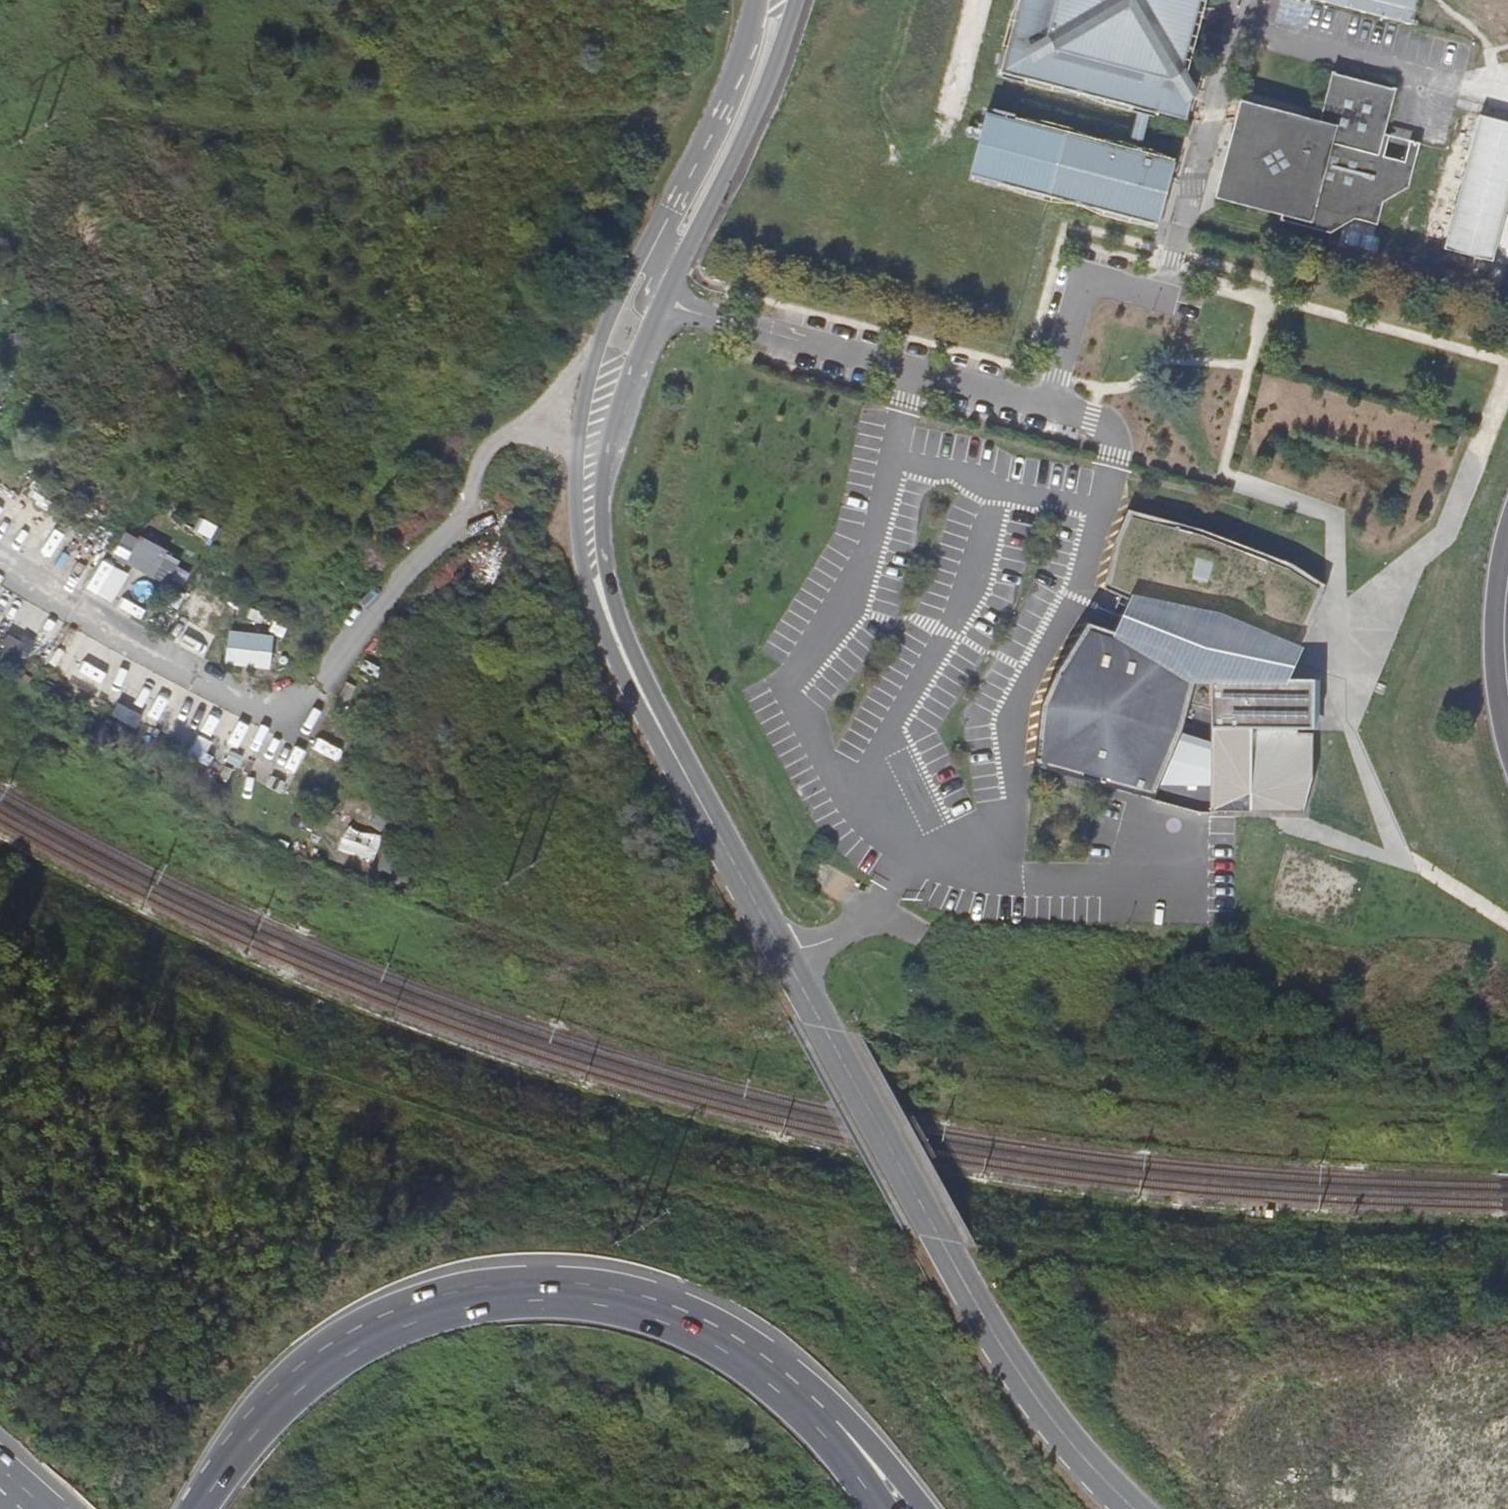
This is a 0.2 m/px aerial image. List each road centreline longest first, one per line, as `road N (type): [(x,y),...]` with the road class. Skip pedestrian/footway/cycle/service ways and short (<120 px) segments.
road 1 (unclassified): [(1134,1508),(1075,1449),(1009,1360),(940,1241),(623,658),(597,576),(587,446),(609,351),(760,76)]
road 2 (trunk): [(734,1345),(675,1312),(586,1288),(501,1287),(425,1301),(376,1322),(300,1377),(253,1429),(199,1508)]
road 3 (primary): [(922,1508),(841,1417),(734,1345)]
road 4 (trunk): [(880,1508),(848,1458),(734,1345)]

